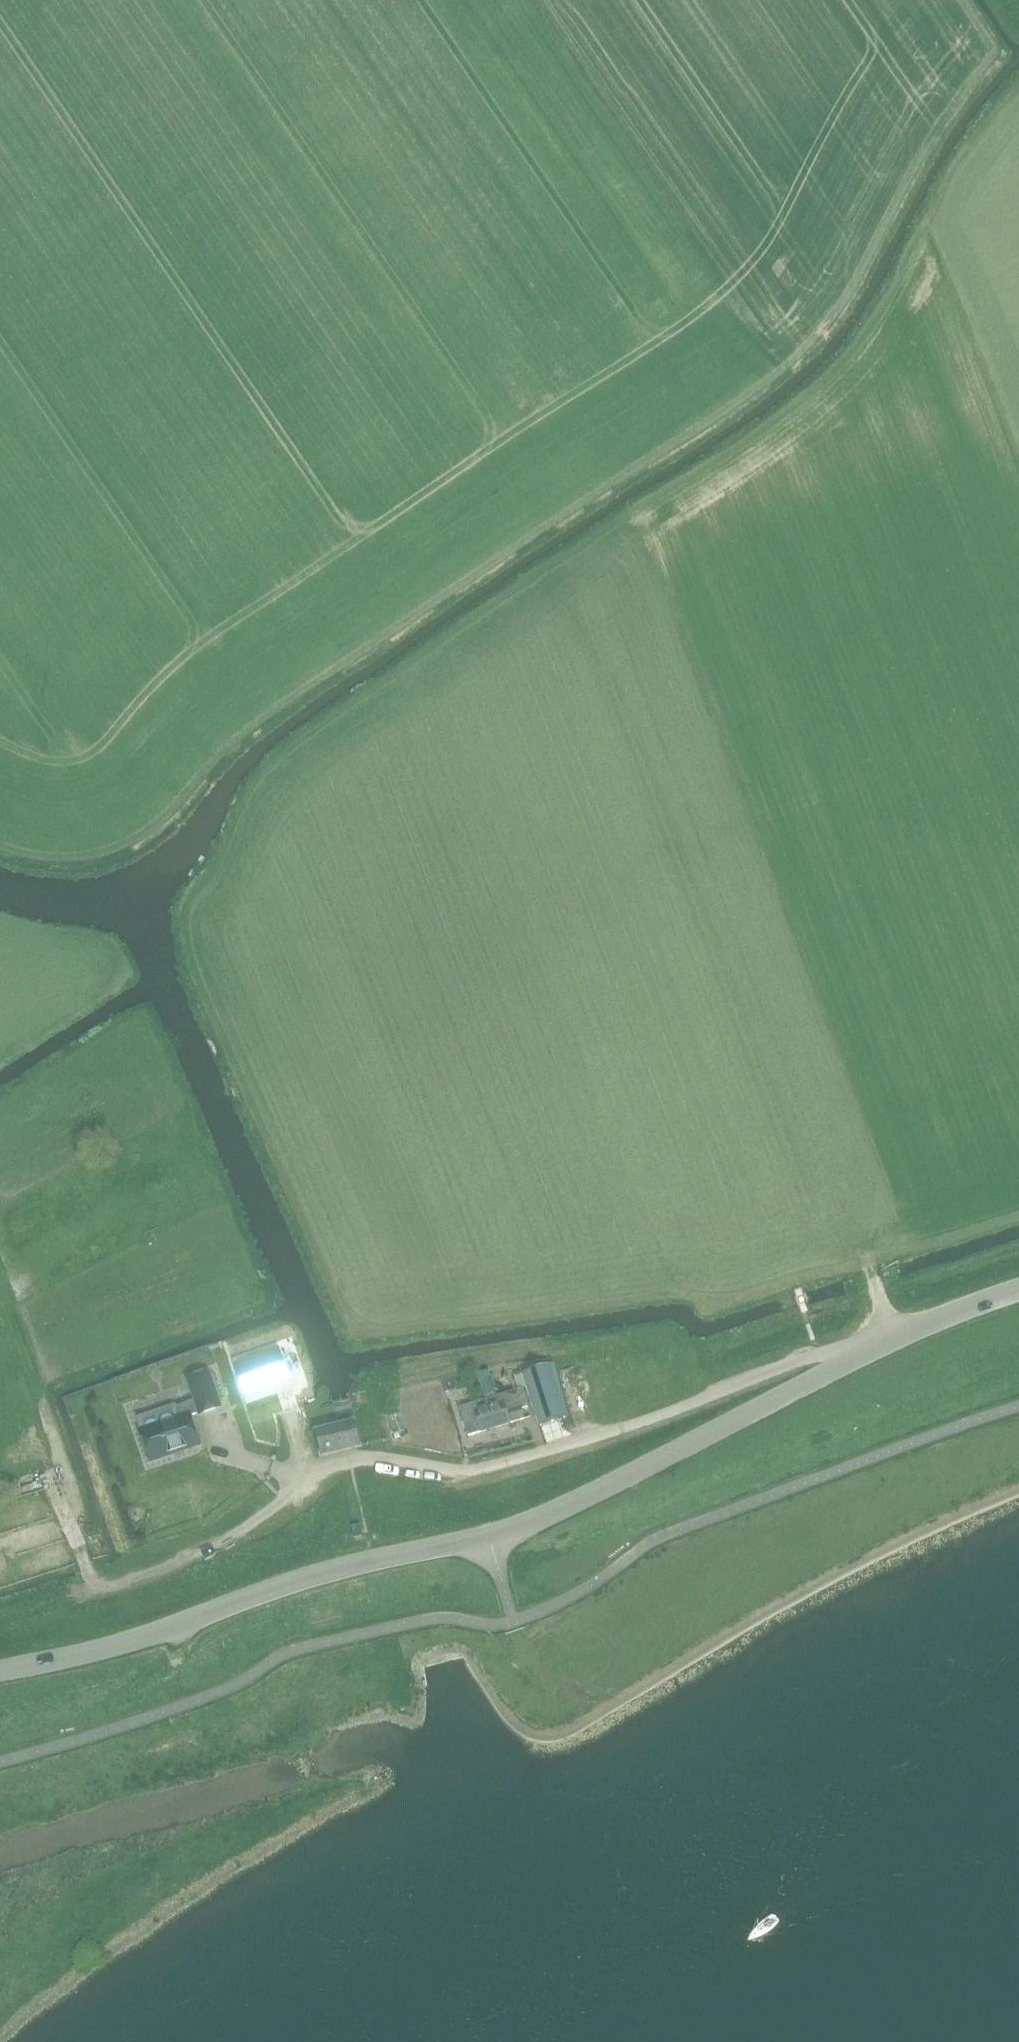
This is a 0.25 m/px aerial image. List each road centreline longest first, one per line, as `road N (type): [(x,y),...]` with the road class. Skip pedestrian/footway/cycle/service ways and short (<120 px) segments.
road 1 (tertiary): [(0,1672),(102,1654),(361,1566),(542,1520),(889,1339),(1018,1291)]

